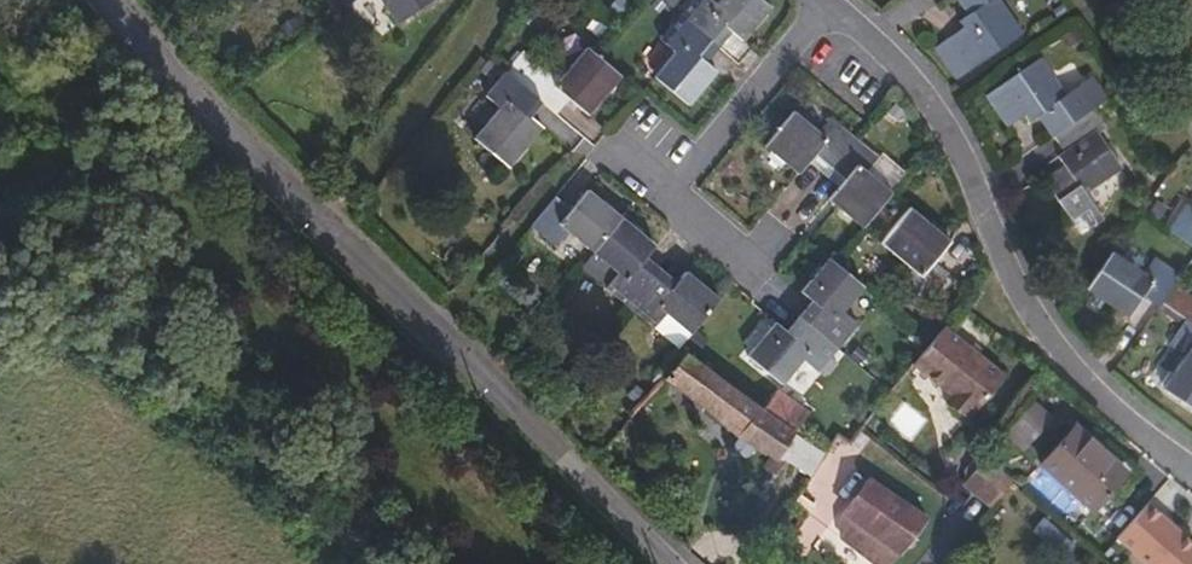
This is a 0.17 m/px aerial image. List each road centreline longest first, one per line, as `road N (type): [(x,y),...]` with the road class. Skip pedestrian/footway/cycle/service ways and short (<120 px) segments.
road 1 (residential): [(650,563),(327,228),(125,0)]
road 2 (residential): [(828,0),(942,114),(1024,298),(1076,372),(1191,469)]
road 3 (track): [(426,329),(566,157),(612,154),(669,195)]
road 4 (track): [(501,0),(499,38),(327,228)]

